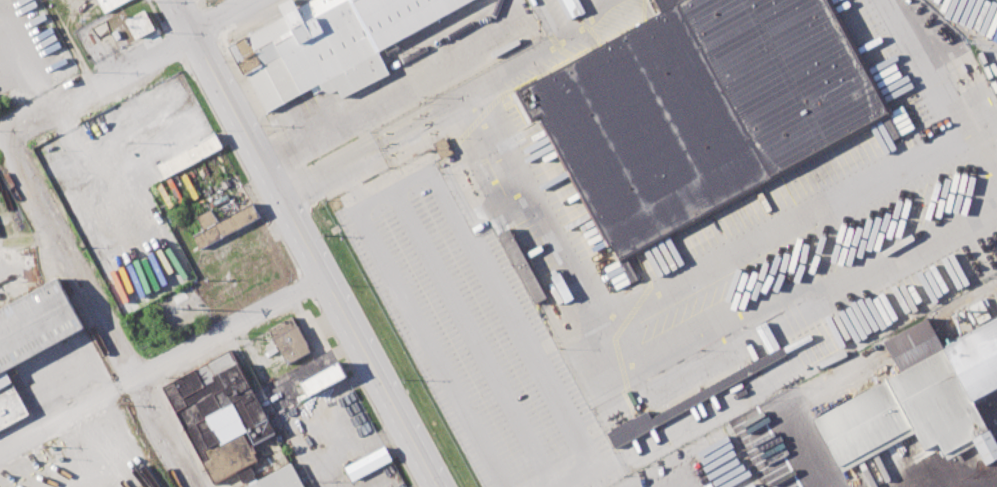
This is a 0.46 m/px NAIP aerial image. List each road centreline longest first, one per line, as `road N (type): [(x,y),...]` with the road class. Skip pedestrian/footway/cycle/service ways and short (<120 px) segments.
road 1 (tertiary): [(437,486),(190,32)]
road 2 (residential): [(197,486),(10,133)]
road 3 (residential): [(324,278),(142,378)]
road 4 (residential): [(190,32),(10,133)]

